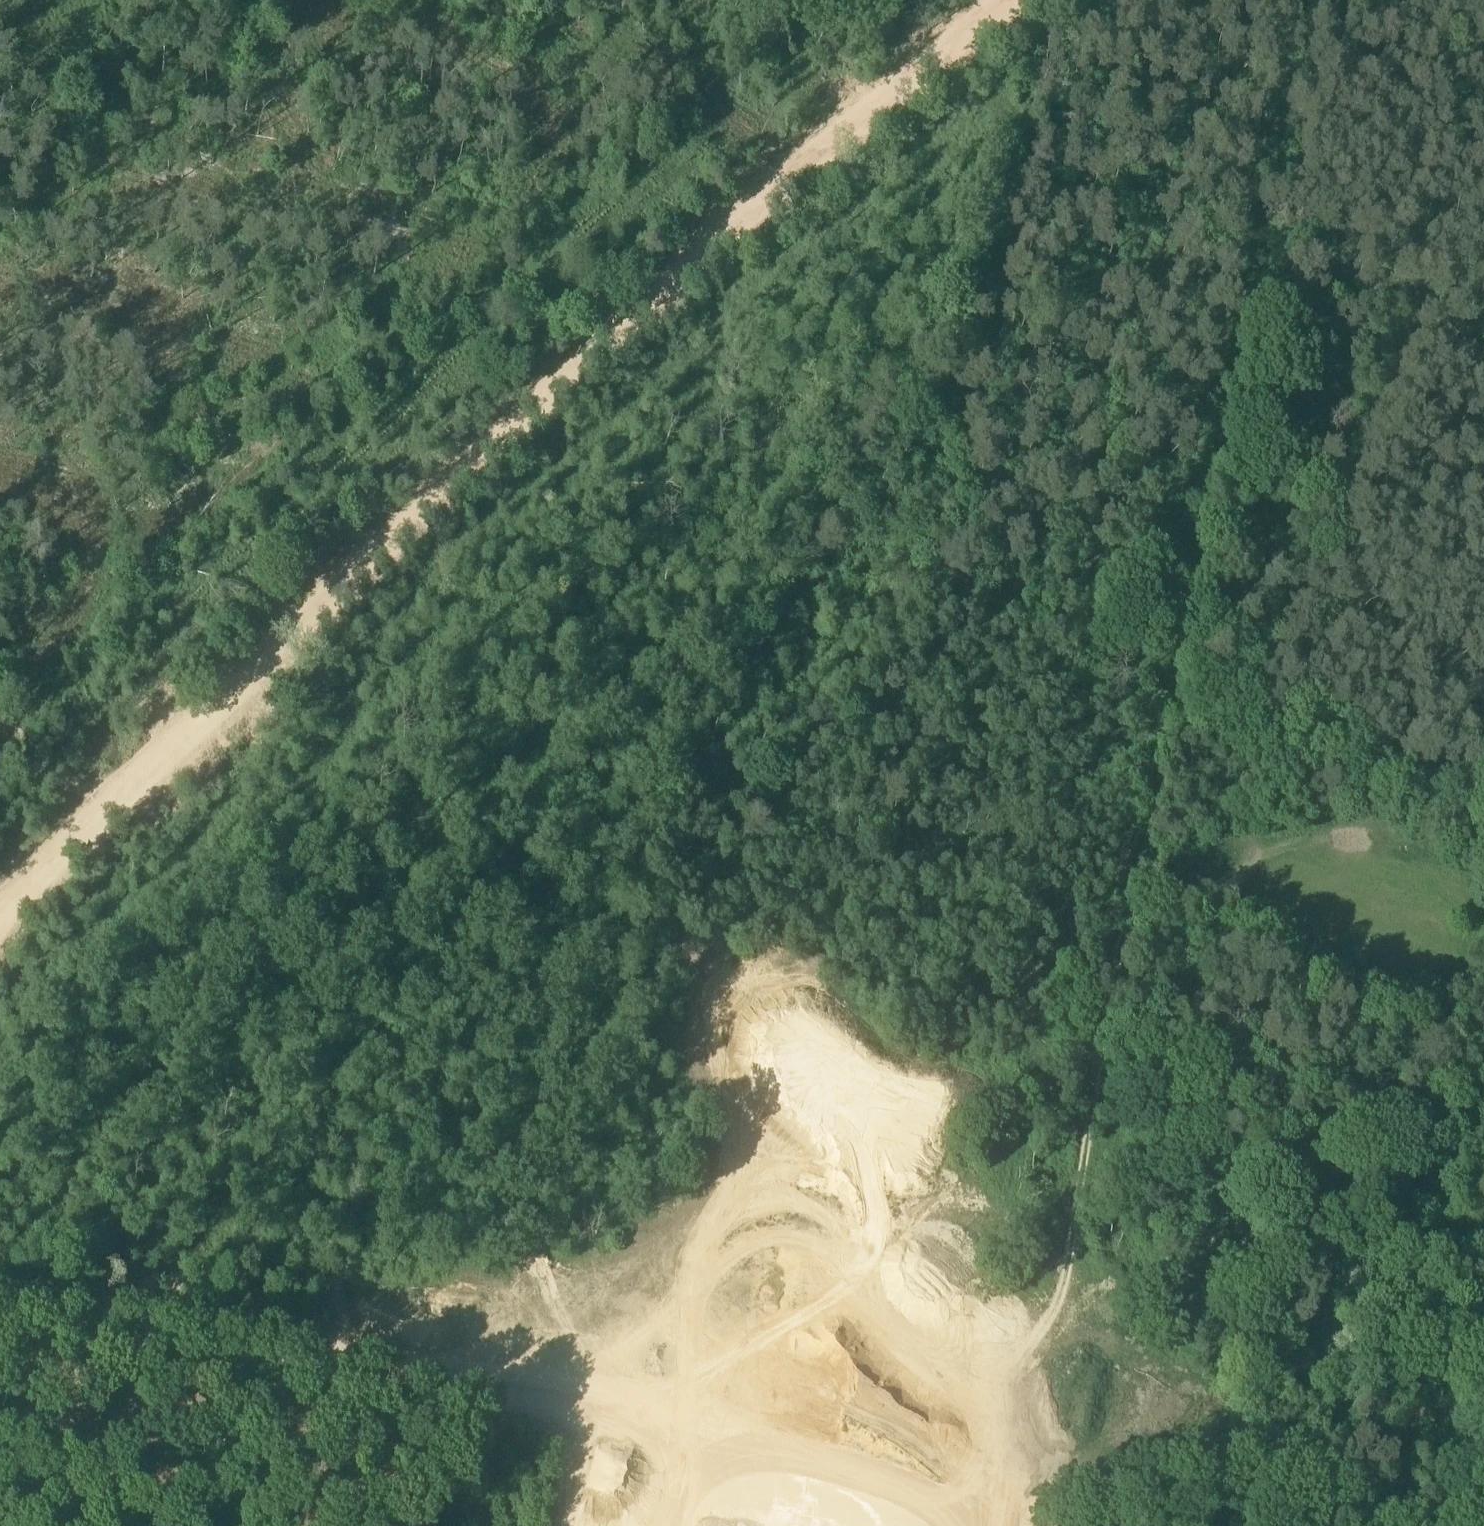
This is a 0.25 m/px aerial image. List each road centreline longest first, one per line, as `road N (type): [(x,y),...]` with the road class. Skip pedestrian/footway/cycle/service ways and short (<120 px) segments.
road 1 (track): [(1017,0),(807,164),(667,290),(388,548),(0,926)]
road 2 (track): [(0,1301),(374,1343)]

